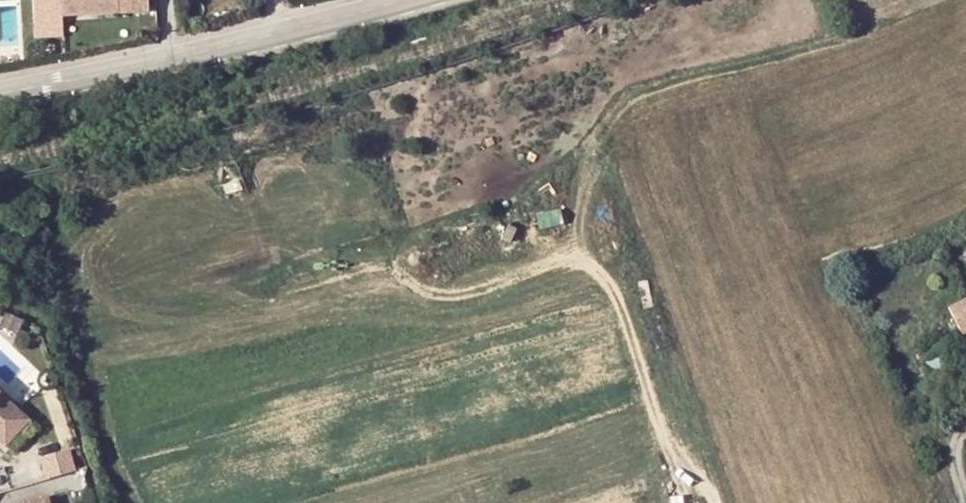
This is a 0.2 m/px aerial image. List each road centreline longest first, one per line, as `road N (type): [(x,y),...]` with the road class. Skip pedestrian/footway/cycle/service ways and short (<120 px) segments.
road 1 (unclassified): [(397,0),(169,59),(0,90)]

